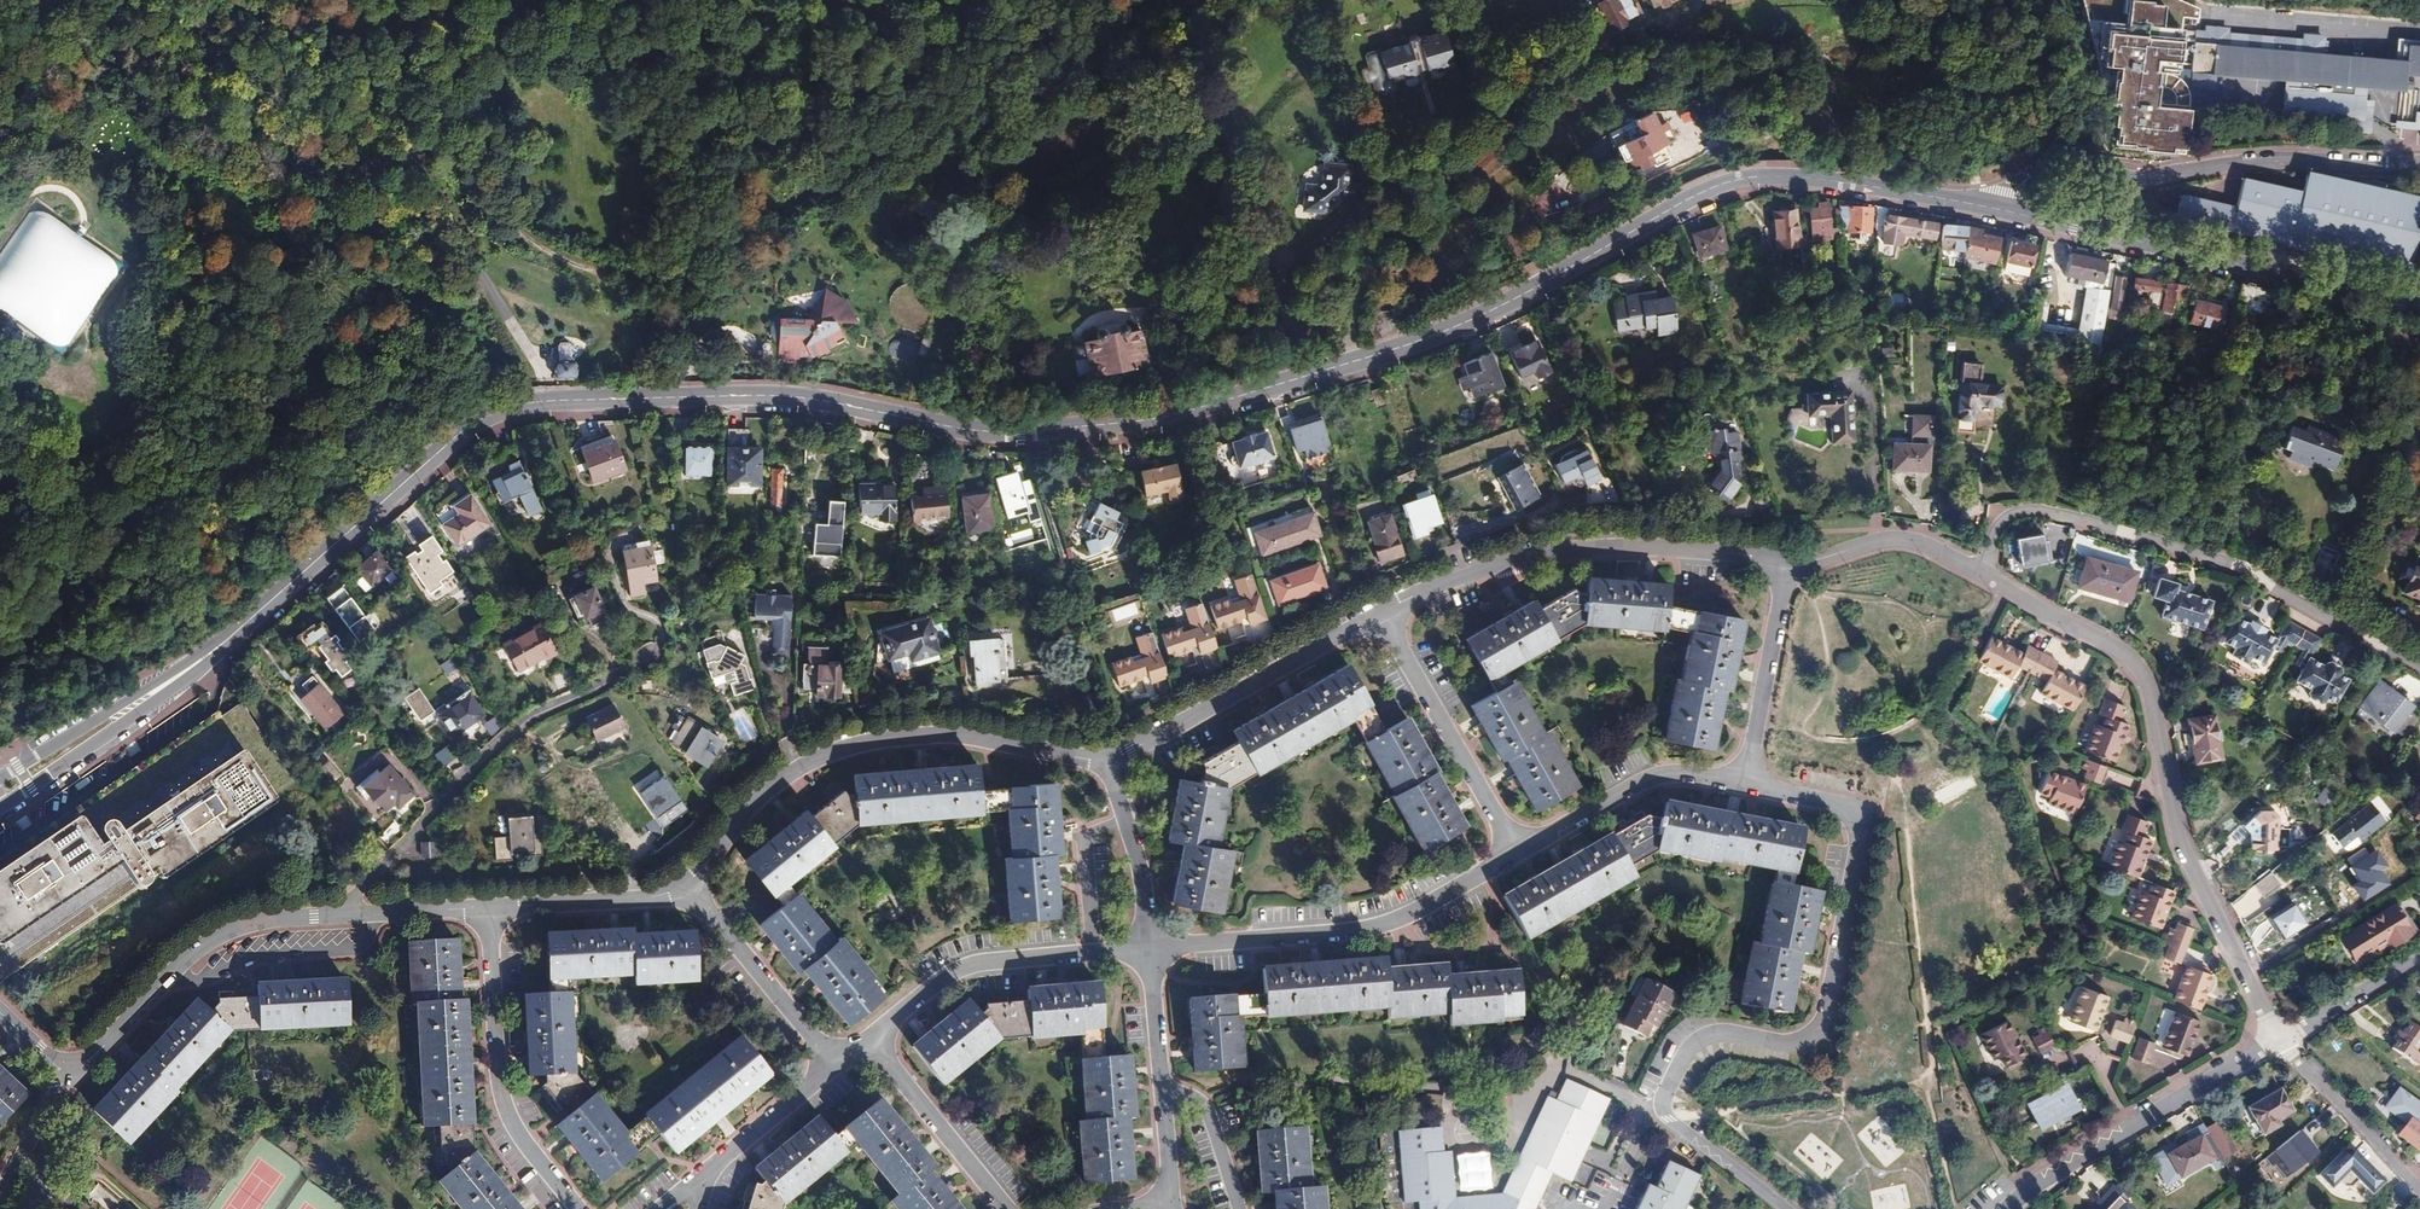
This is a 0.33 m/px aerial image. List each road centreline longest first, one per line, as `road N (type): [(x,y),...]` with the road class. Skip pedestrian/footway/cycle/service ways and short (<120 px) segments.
road 1 (tertiary): [(2003,207),(1869,178),(1745,174),(1532,289),(1416,337),(1148,413),(1003,419),(815,377),(545,380),(468,422),(162,688)]
road 2 (residential): [(1979,574),(2132,664),(2149,691),(2178,846),(2276,1042)]
road 3 (residential): [(2419,673),(2234,566),(2043,513),(2017,512),(1994,526),(1979,574)]
road 4 (residential): [(689,892),(736,822),(774,785),(820,757),(864,743),(974,739),(1108,765)]
road 5 (residential): [(2003,207),(2030,179),(2068,166),(2158,174),(2265,162),(2419,165)]
road 6 (tertiary): [(2419,304),(2003,207)]
road 7 (residential): [(1380,613),(1542,545),(1653,535),(1785,562)]
road 8 (residential): [(331,913),(529,721),(647,663)]
road 9 (residential): [(1148,948),(1361,931),(1408,919),(1518,855)]
road 10 (residential): [(1742,785),(1866,812),(1821,1024),(1789,1045)]
road 11 (residential): [(849,1056),(947,975),(983,963),(1148,948)]
road 12 (residential): [(488,908),(501,1116),(578,1208)]
road 13 (residential): [(71,1077),(200,944),(264,920),(331,913)]
road 14 (residential): [(2276,1042),(2006,1208)]
road 15 (residential): [(1108,765),(1380,613)]
road 16 (residential): [(1380,613),(1518,855)]
road 17 (residential): [(1518,855),(1644,782),(1691,776),(1742,785)]
road 18 (residential): [(689,892),(818,1049),(849,1056)]
road 19 (residential): [(1785,562),(1742,785)]
road 20 (residential): [(849,1056),(887,1063),(1004,1208)]
road 21 (residential): [(2419,1193),(2276,1042)]
road 22 (residential): [(1785,562),(1873,540),(1915,544),(1979,574)]
road 23 (residential): [(488,908),(689,892)]
road 24 (tertiary): [(2,806),(160,698),(162,688)]
road 25 (residential): [(1789,1045),(1700,1035),(1684,1047),(1660,1090),(1658,1110),(1669,1122)]
road 26 (residential): [(1108,765),(1134,855),(1148,948)]
road 27 (tertiary): [(162,688),(149,688),(0,776)]
road 28 (residential): [(1789,1045),(1716,1035),(1691,1050),(1663,1105),(1669,1122)]
road 29 (residential): [(713,1166),(849,1056)]
road 30 (residential): [(2419,960),(2276,1042)]
road 31 (residential): [(331,913),(488,908)]
road 32 (residential): [(1163,1090),(1196,1099),(1213,1114),(1242,1208)]
road 33 (residential): [(1148,948),(1163,1090)]
road 34 (residential): [(1669,1122),(1779,1208)]

